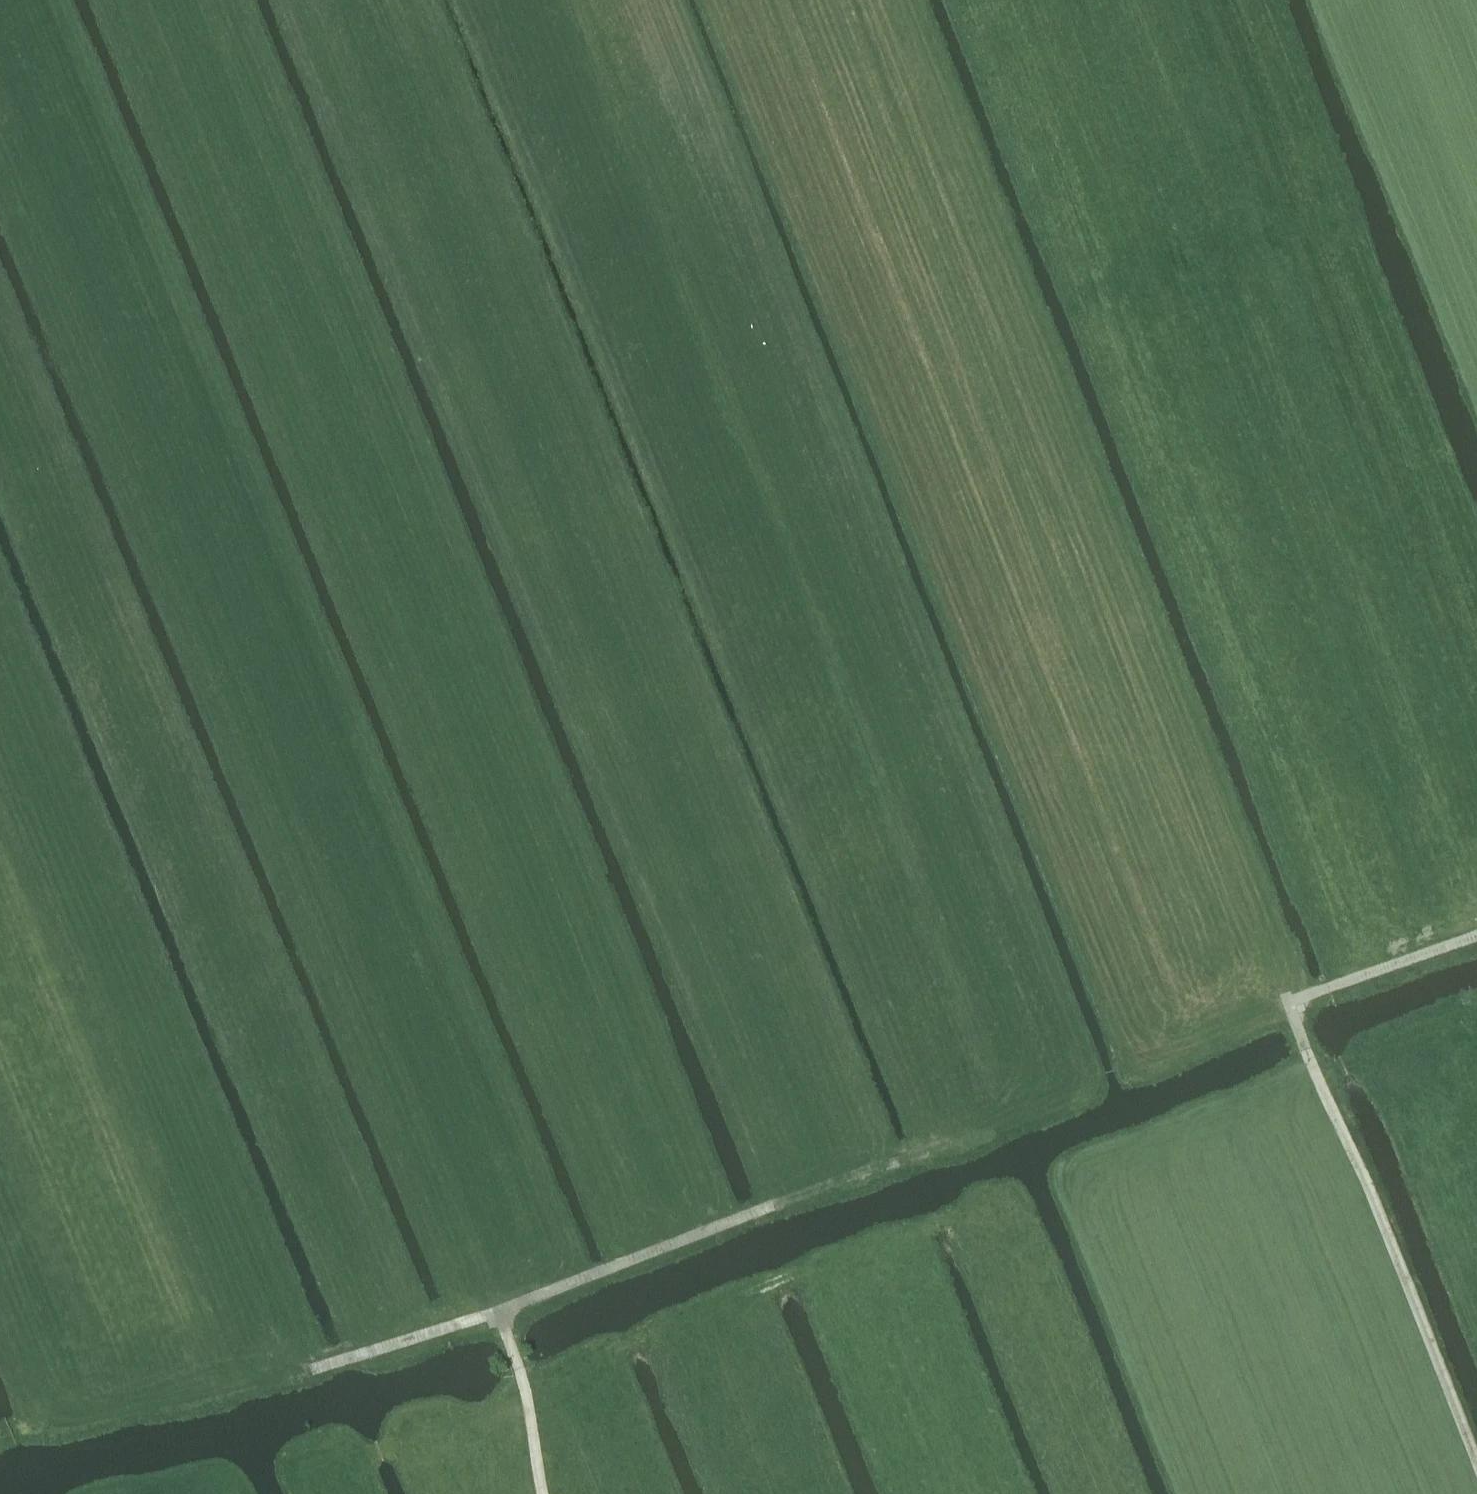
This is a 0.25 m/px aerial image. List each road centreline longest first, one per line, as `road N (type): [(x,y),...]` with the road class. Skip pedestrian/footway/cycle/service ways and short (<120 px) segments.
road 1 (track): [(1476,1470),(1290,1002),(1476,935)]
road 2 (track): [(543,1493),(529,1405),(502,1323),(509,1307),(772,1206)]

